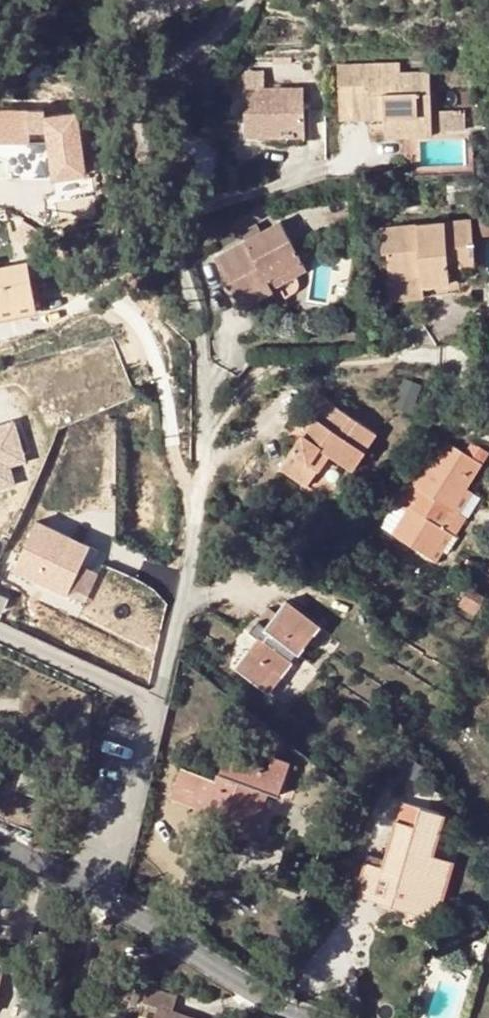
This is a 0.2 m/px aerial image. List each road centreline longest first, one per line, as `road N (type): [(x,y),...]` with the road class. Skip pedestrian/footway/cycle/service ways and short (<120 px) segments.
road 1 (residential): [(0,845),(310,1017)]

